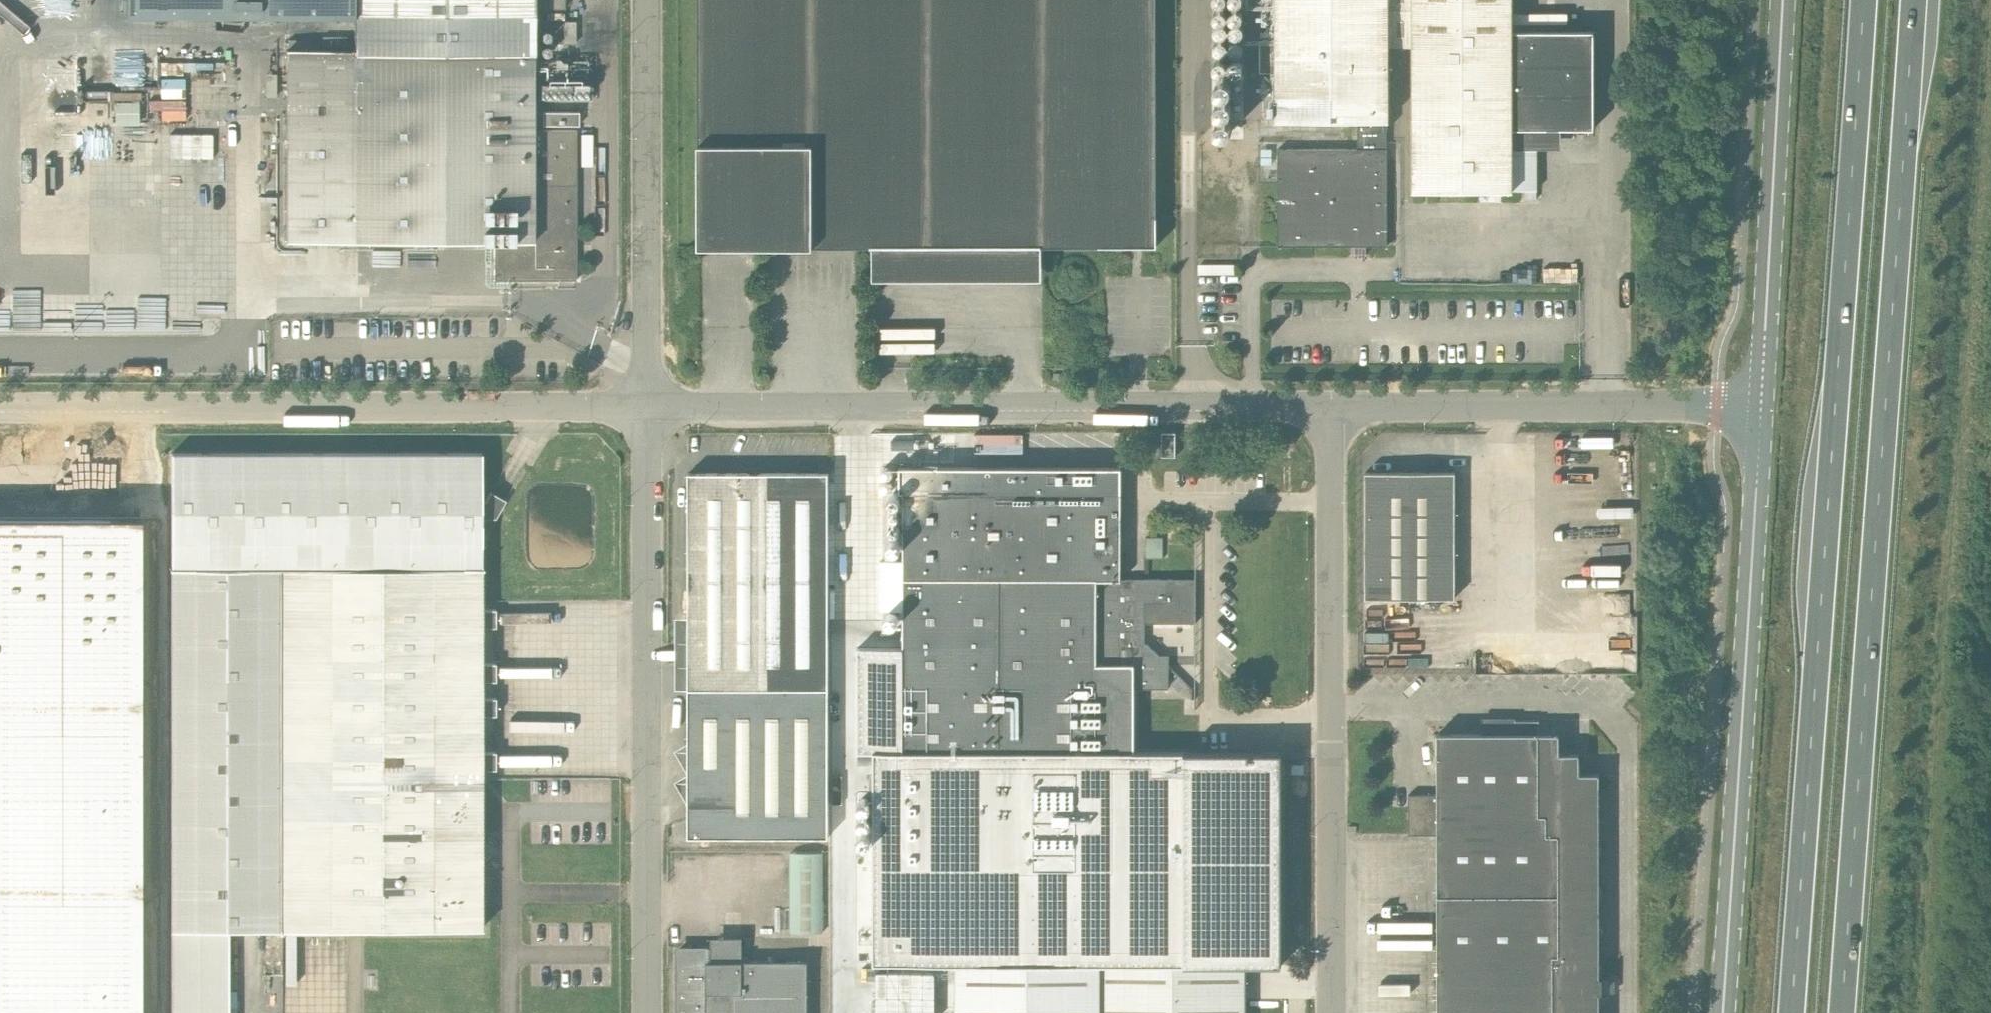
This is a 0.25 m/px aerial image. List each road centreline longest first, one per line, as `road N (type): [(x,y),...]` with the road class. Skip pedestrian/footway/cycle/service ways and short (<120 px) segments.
road 1 (trunk): [(1843,1012),(1915,0)]
road 2 (trunk): [(1863,0),(1792,1012)]
road 3 (unclassified): [(648,408),(1332,406)]
road 4 (unclassified): [(0,410),(648,408)]
road 5 (unclassified): [(1724,1012),(1763,407)]
road 6 (unclassified): [(1332,406),(1332,1012)]
road 7 (unclassified): [(648,1012),(648,408)]
road 8 (unclassified): [(1332,406),(1763,407)]
road 9 (unclassified): [(648,408),(647,0)]
road 10 (unclassified): [(1763,407),(1783,0)]

